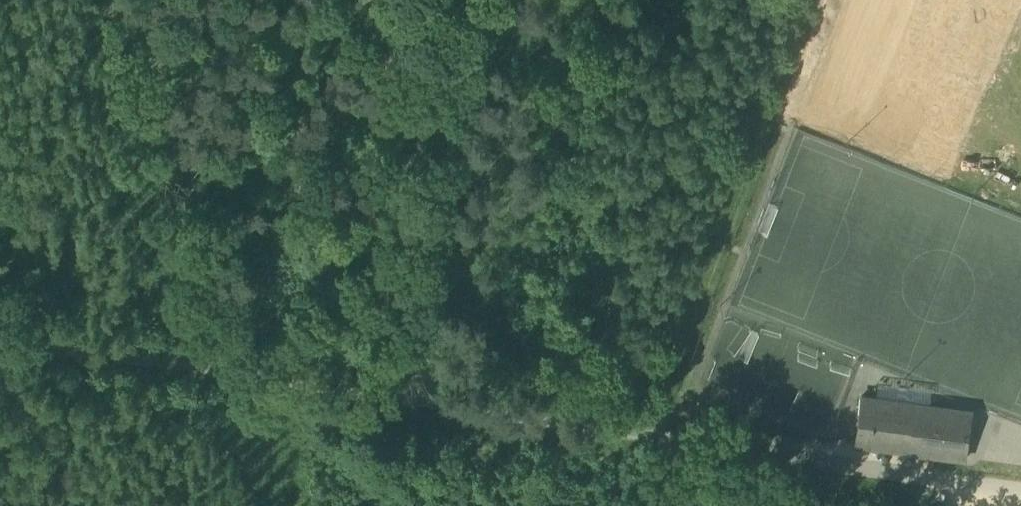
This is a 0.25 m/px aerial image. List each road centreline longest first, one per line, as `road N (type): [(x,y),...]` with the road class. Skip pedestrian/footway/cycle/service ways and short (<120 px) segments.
road 1 (track): [(834,461),(408,403)]
road 2 (track): [(408,403),(446,141),(495,0)]
road 3 (track): [(408,403),(0,341)]
road 4 (unclassified): [(1020,488),(834,461)]

